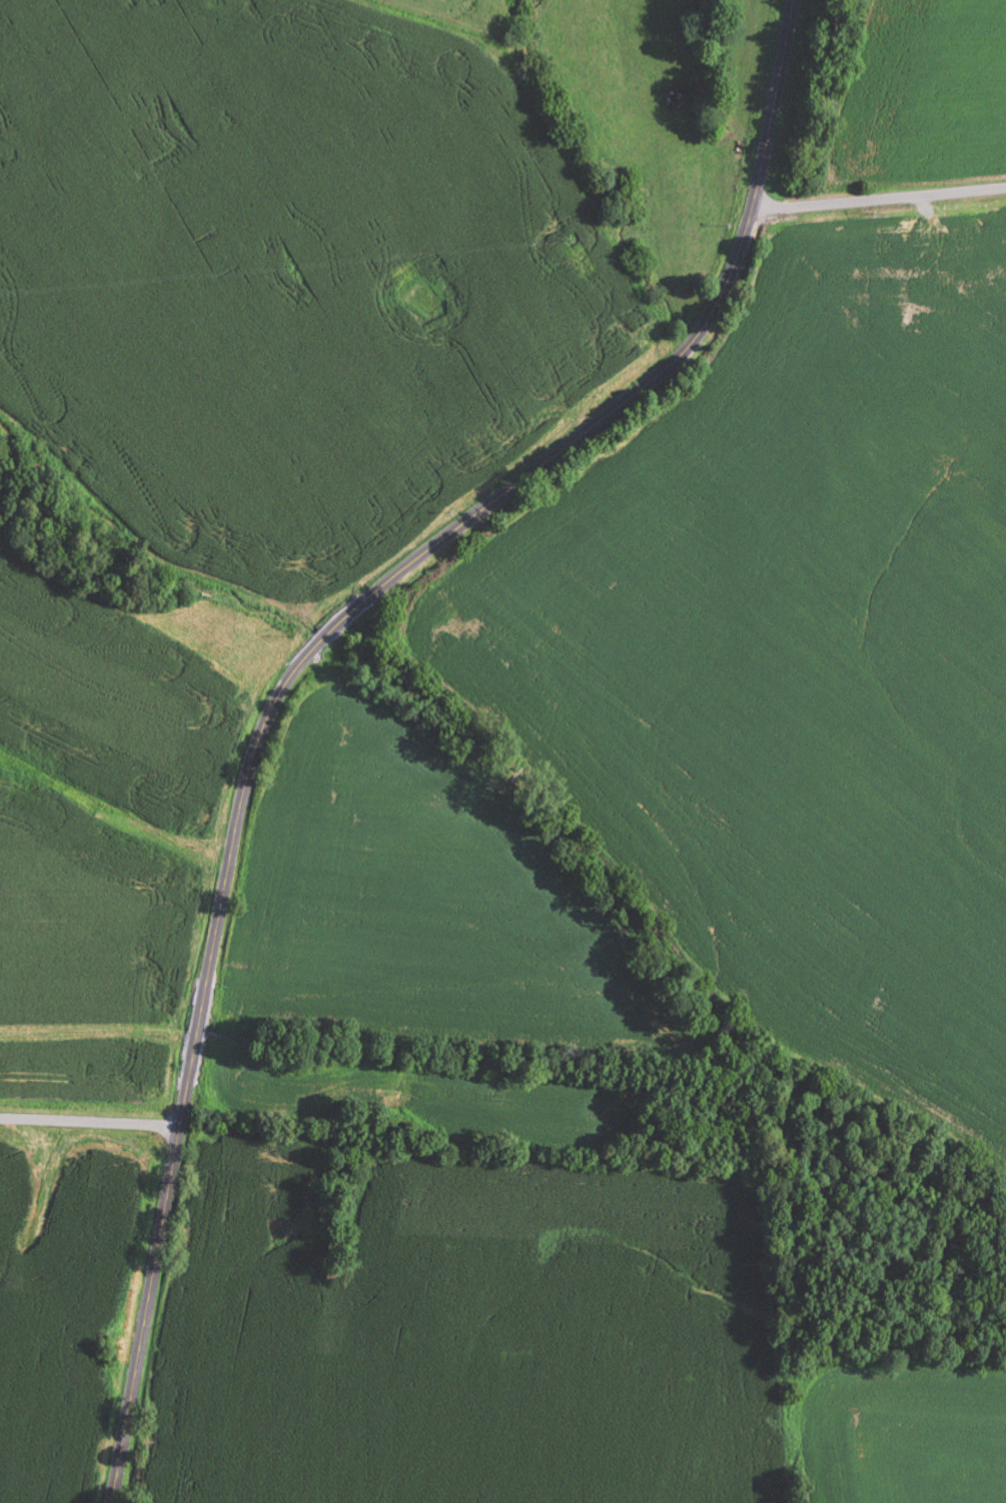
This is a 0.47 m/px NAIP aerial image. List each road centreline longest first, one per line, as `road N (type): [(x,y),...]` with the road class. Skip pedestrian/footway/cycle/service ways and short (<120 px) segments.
road 1 (secondary): [(112,1502),(238,816),(265,726),(288,682),(342,621),(652,380),(704,324),(752,206),(794,0)]
road 2 (residential): [(752,206),(1005,187)]
road 3 (residential): [(0,1120),(179,1130)]

